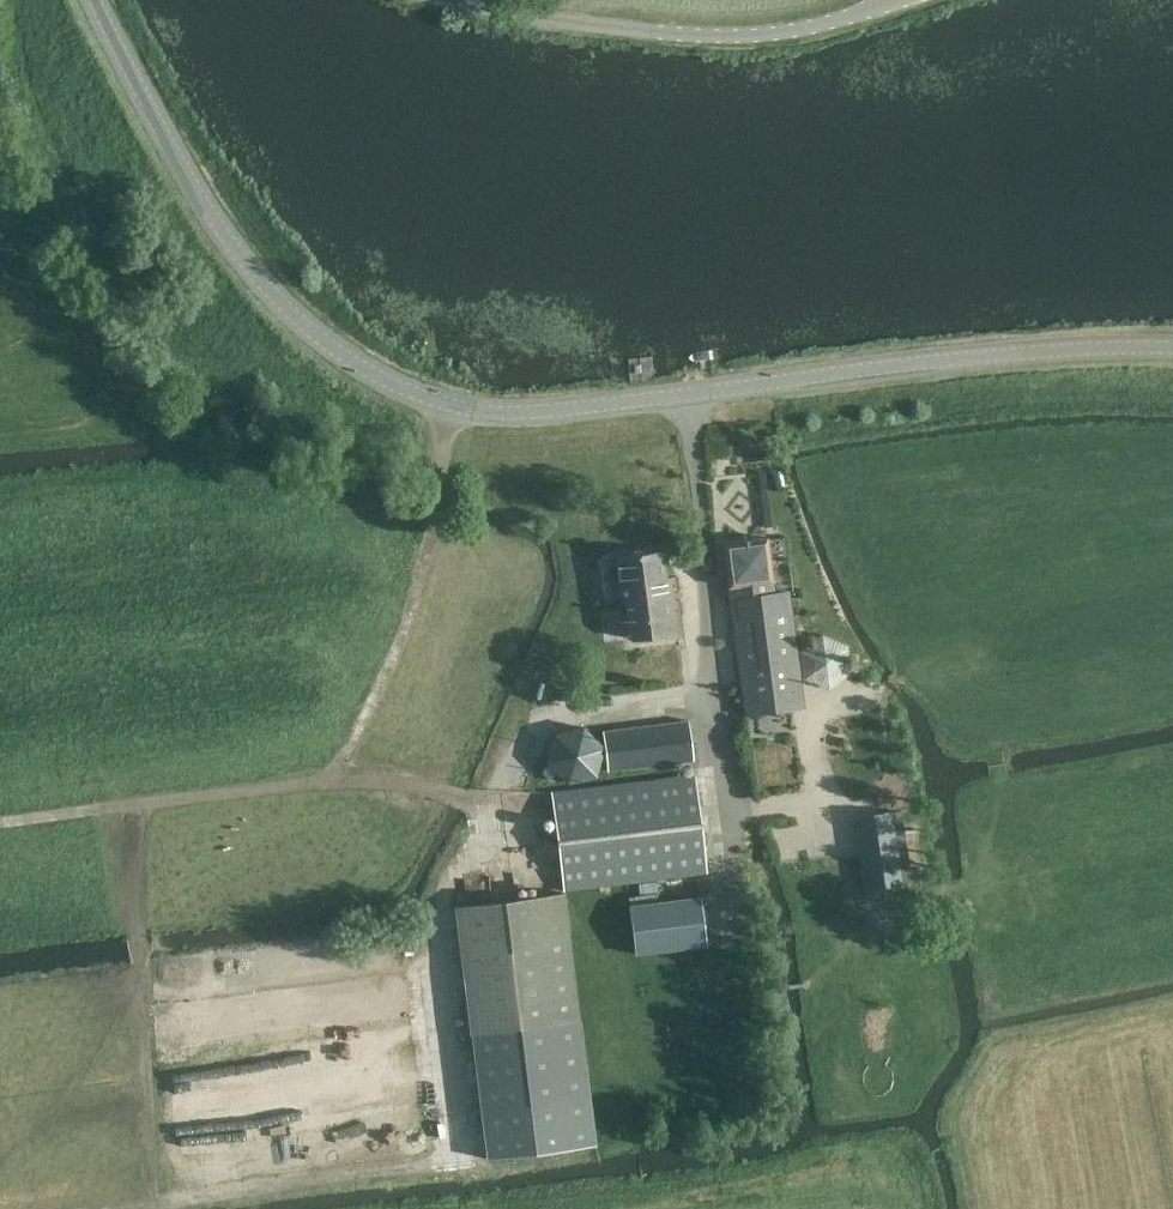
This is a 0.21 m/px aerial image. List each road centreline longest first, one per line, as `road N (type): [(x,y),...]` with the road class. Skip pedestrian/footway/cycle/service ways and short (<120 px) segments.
road 1 (track): [(189,1208),(451,1172),(467,1142),(439,907),(545,717),(708,696),(717,815),(821,808),(845,865),(878,1182)]
road 2 (tertiary): [(1172,344),(958,355),(545,414),(449,409),(361,365),(291,314),(222,234),(96,0)]
road 3 (track): [(0,825),(216,799),(331,774),(495,807)]
road 4 (unclassified): [(926,0),(769,39),(619,32),(442,0)]
road 5 (track): [(331,774),(406,637),(431,543),(449,409)]
road 6 (track): [(708,696),(693,394)]

